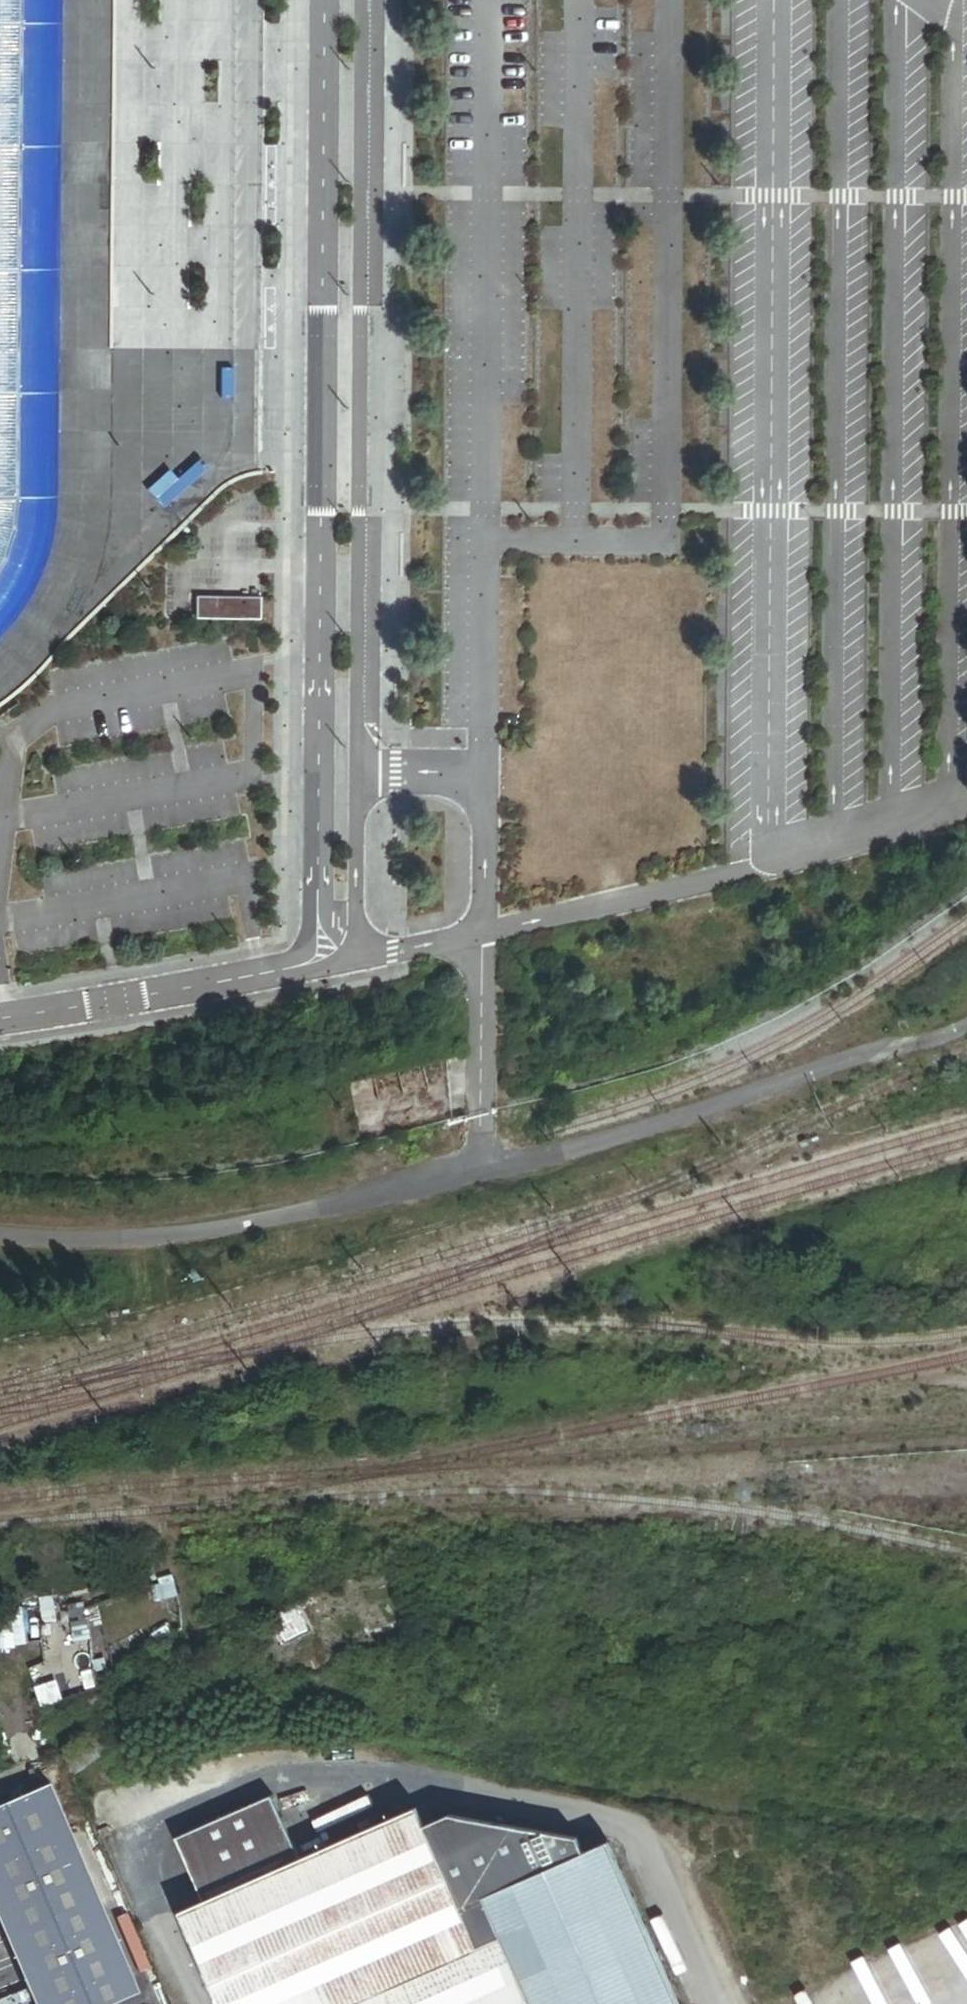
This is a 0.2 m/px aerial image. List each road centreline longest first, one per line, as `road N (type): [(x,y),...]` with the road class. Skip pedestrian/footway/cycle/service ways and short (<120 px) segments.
road 1 (unclassified): [(0,1234),(158,1239),(260,1223),(741,1102),(966,1031)]

